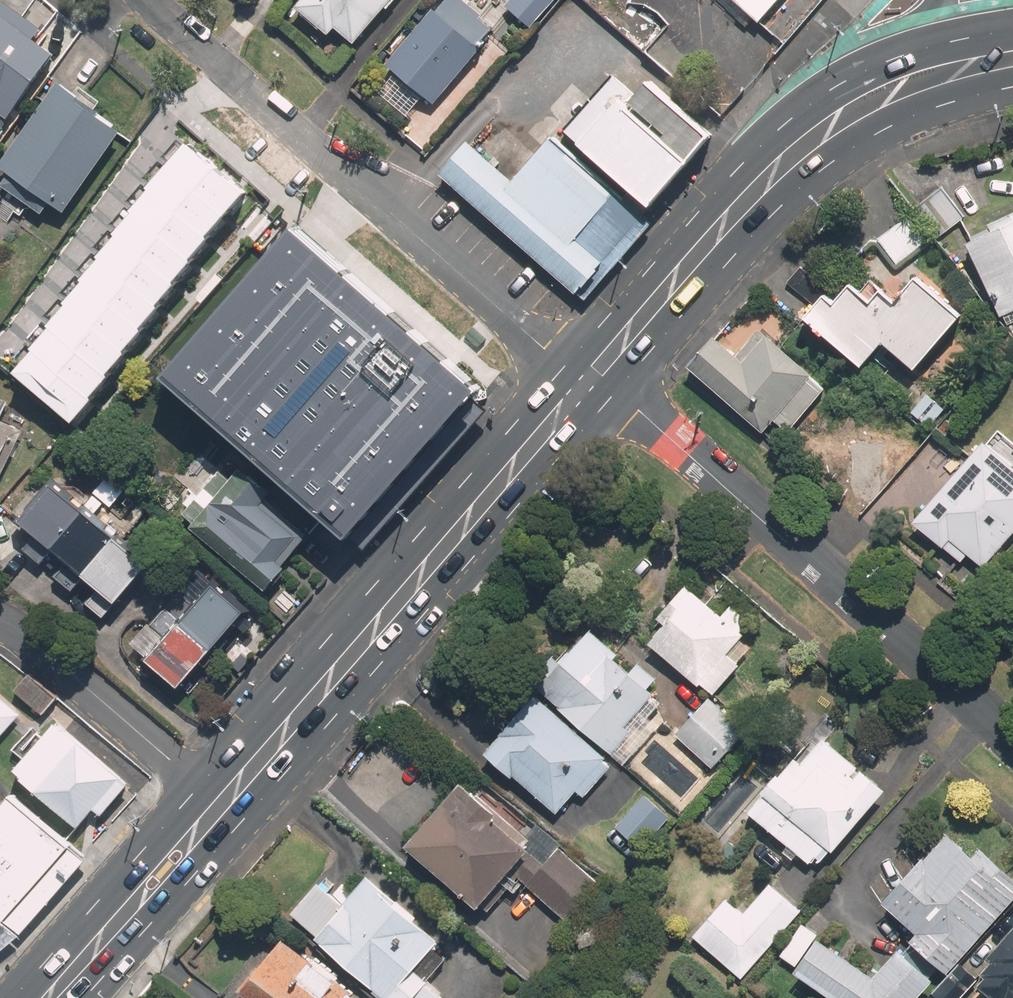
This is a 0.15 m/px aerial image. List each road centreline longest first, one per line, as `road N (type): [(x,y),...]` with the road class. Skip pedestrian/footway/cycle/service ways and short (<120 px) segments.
road 1 (secondary): [(590,379),(59,997)]
road 2 (residential): [(590,379),(541,347),(153,0)]
road 3 (residential): [(1012,741),(675,443),(590,379)]
road 4 (secondary): [(943,81),(863,111),(782,168),(590,379)]

